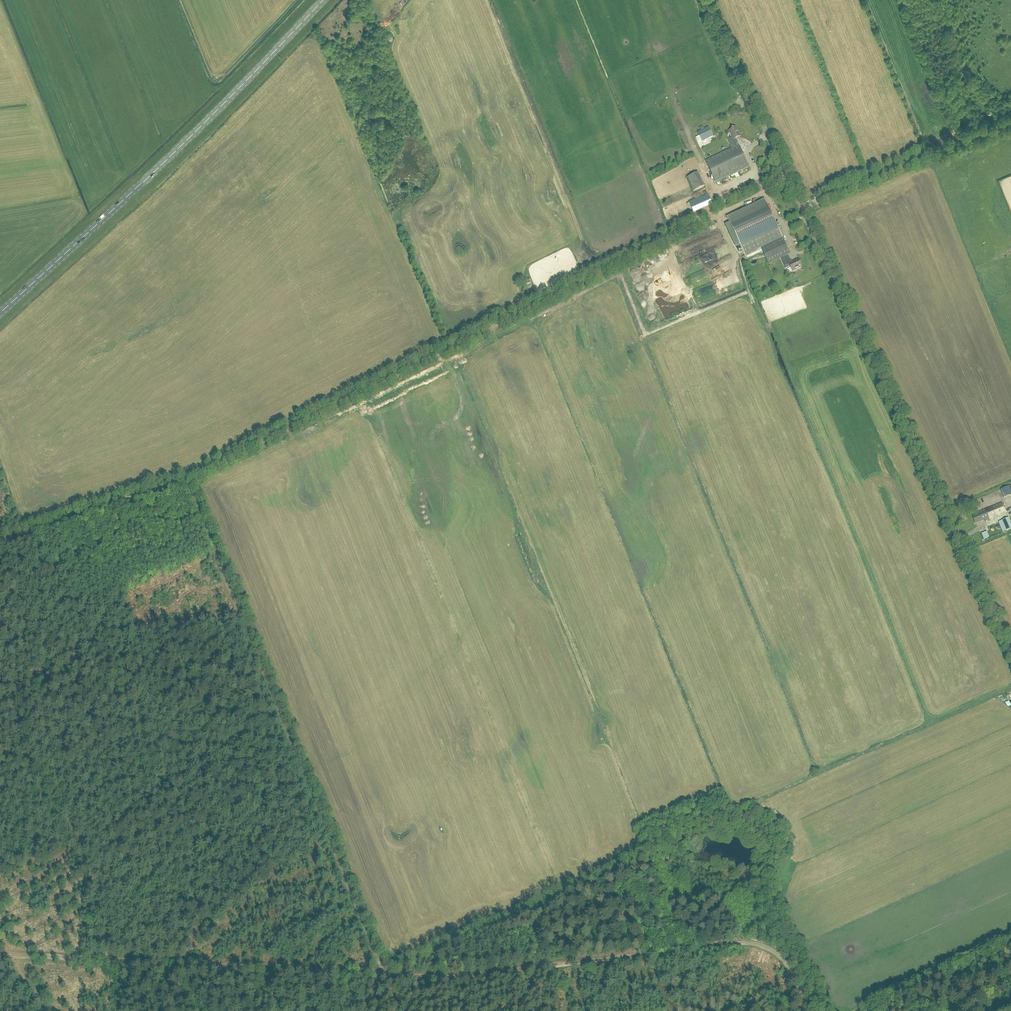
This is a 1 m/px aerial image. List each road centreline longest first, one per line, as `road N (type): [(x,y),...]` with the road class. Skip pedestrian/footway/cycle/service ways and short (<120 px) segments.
road 1 (tertiary): [(1010,650),(708,0)]
road 2 (track): [(290,739),(383,976),(472,976),(753,945),(782,958),(809,1010)]
road 3 (track): [(789,179),(188,480)]
road 4 (primary): [(0,313),(322,0)]
road 5 (track): [(10,955),(383,976)]
road 6 (track): [(290,739),(188,480)]
road 7 (track): [(1010,121),(803,209)]
road 8 (track): [(188,480),(0,542)]
road 9 (track): [(740,945),(719,891),(672,889),(639,826)]

